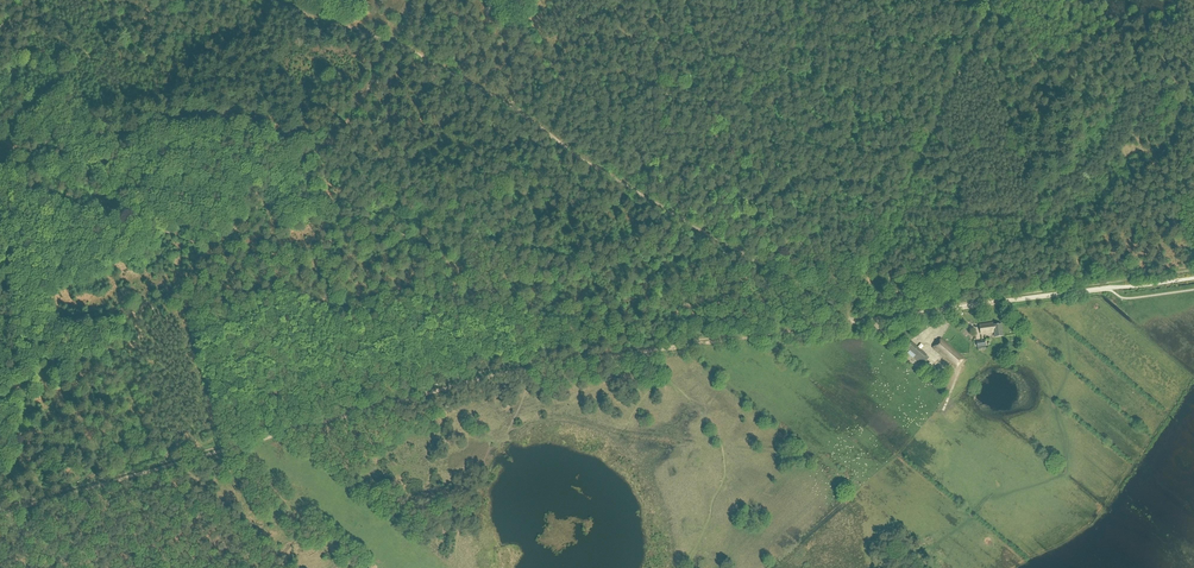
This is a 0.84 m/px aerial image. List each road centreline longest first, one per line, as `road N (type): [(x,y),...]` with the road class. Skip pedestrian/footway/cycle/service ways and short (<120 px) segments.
road 1 (track): [(391,42),(345,123),(88,365),(19,453)]
road 2 (track): [(0,137),(82,196),(213,251),(445,388)]
road 3 (track): [(4,514),(445,388)]
road 4 (track): [(849,312),(601,171),(507,104)]
road 5 (track): [(31,0),(135,94),(249,120),(308,160)]
road 6 (track): [(625,0),(507,104),(391,42)]
road 7 (track): [(947,309),(1193,278)]
road 8 (track): [(646,352),(855,322)]
road 9 (track): [(445,388),(646,352)]
road 10 (track): [(391,42),(272,0)]

